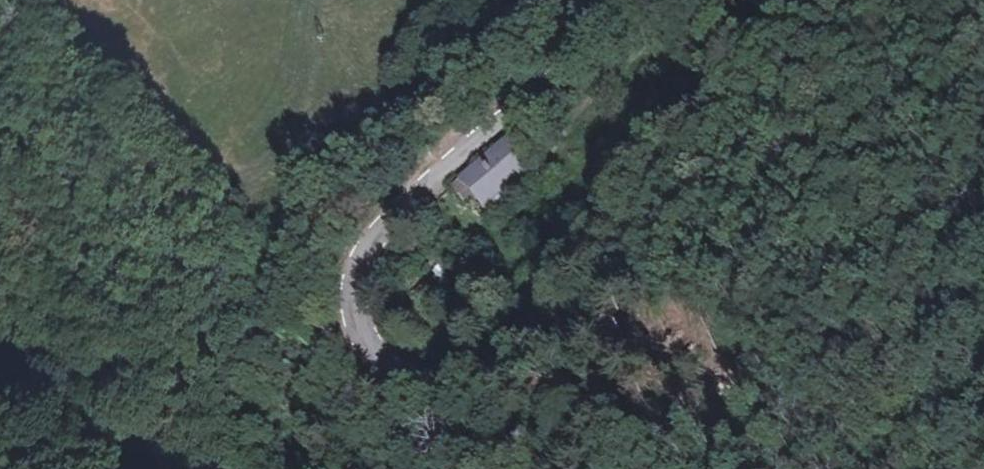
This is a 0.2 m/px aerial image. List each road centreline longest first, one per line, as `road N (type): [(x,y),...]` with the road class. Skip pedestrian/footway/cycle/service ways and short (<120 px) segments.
road 1 (unclassified): [(596,0),(478,146),(366,266),(359,285),(364,326),(382,359),(429,370),(480,349),(788,0)]
road 2 (track): [(489,55),(286,290),(303,468)]

